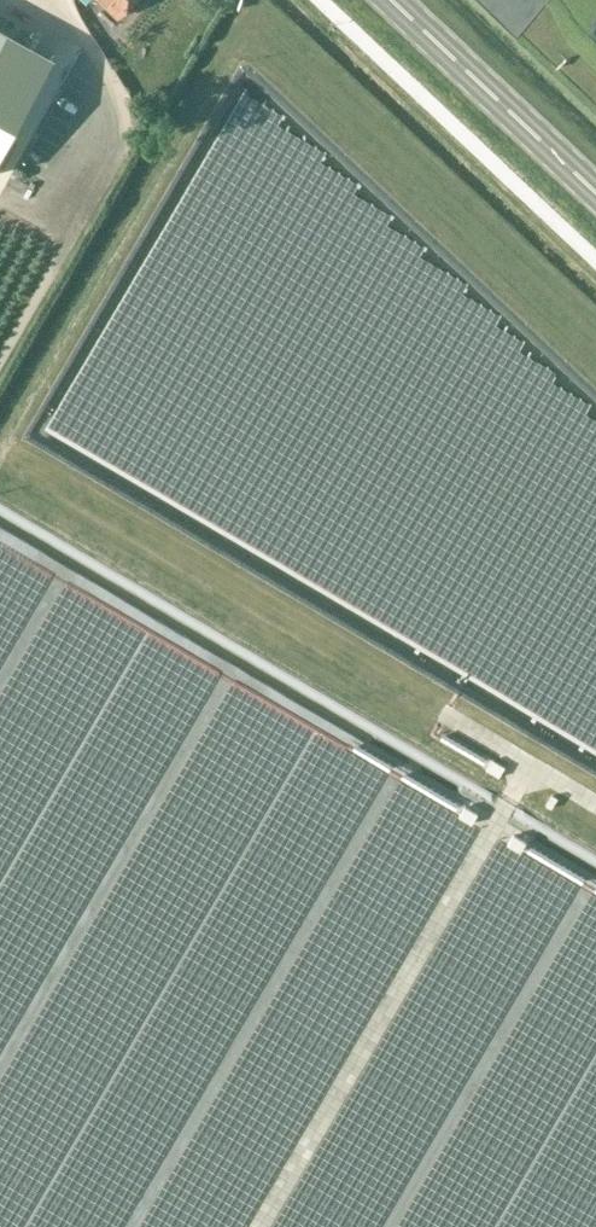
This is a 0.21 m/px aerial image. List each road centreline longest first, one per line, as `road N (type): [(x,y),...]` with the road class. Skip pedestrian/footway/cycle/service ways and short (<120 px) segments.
road 1 (secondary): [(595,194),(389,0)]

